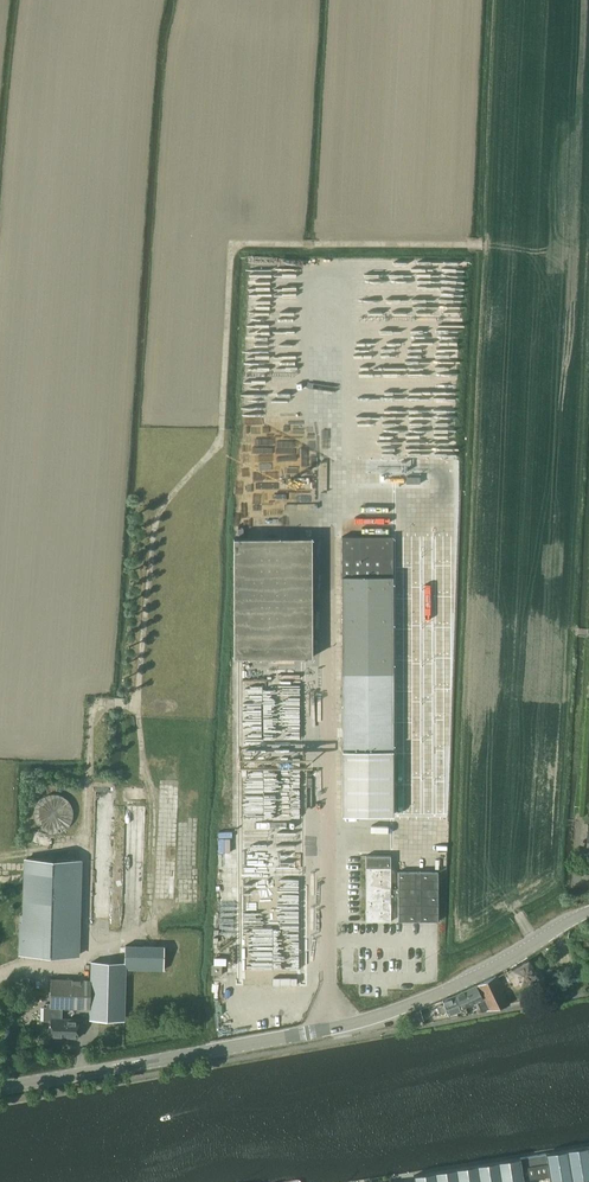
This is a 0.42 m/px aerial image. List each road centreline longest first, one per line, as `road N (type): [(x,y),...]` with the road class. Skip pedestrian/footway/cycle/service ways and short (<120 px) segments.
road 1 (track): [(86,933),(96,705),(135,705),(159,512),(220,442),(232,251),(239,244),(485,246),(535,199),(546,147),(550,0)]
road 2 (tertiary): [(0,1089),(386,1015),(463,984),(588,914)]

